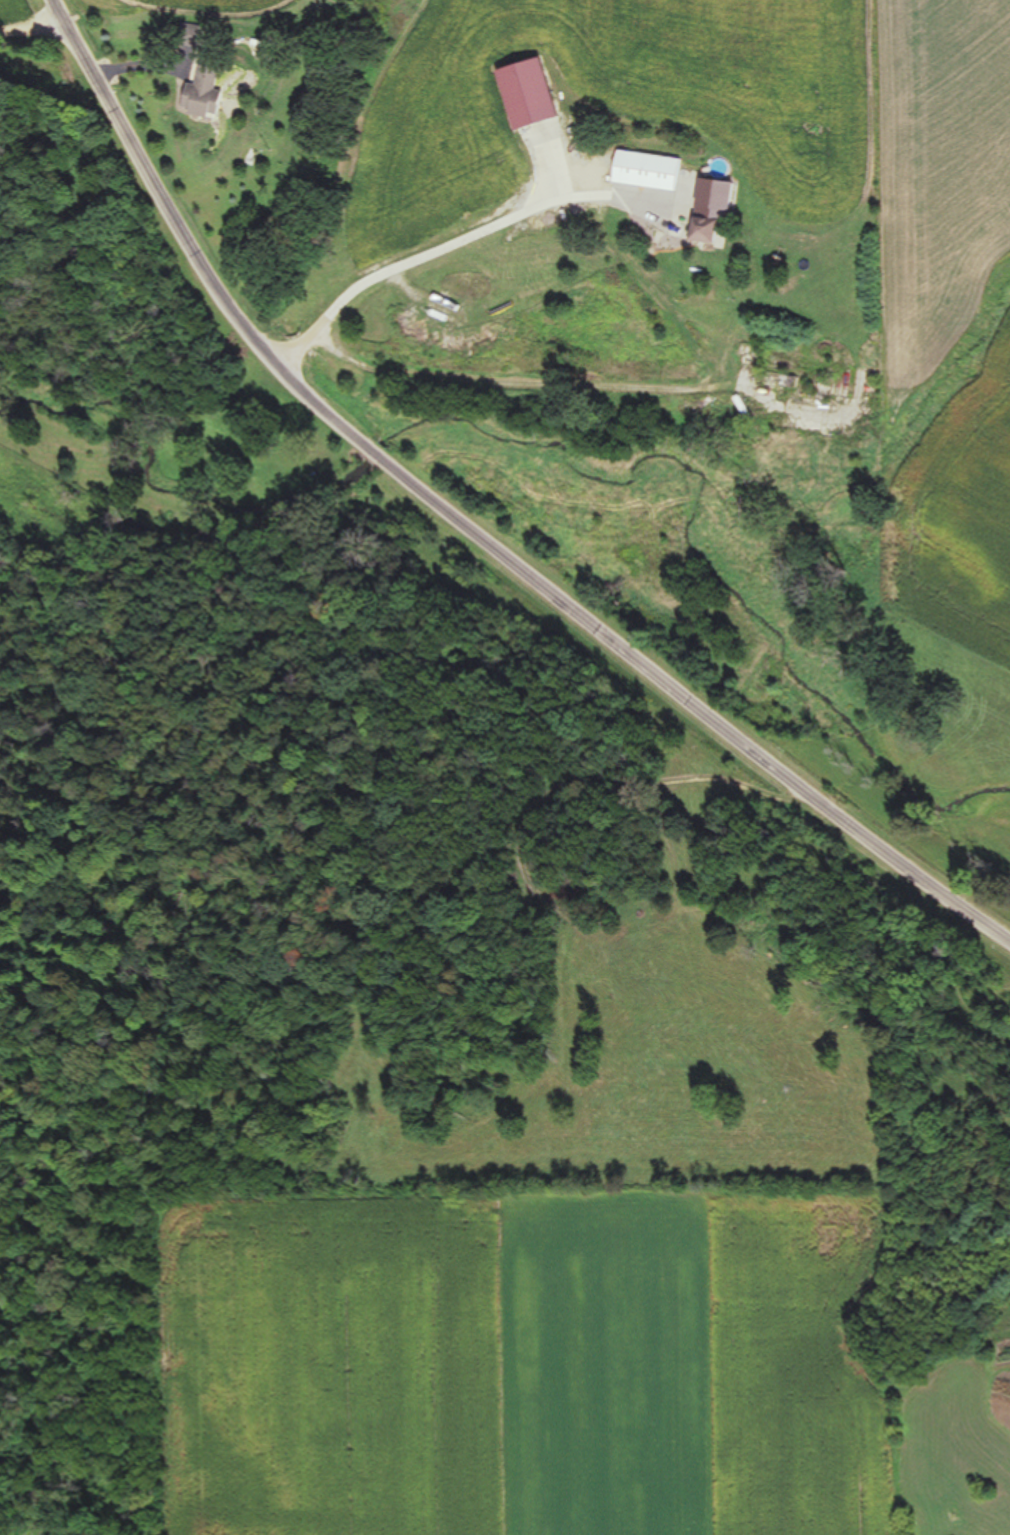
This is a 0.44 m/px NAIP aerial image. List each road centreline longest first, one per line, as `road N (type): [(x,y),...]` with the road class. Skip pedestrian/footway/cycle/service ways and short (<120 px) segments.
road 1 (residential): [(1009,916),(724,706),(318,380),(133,165),(22,0)]

